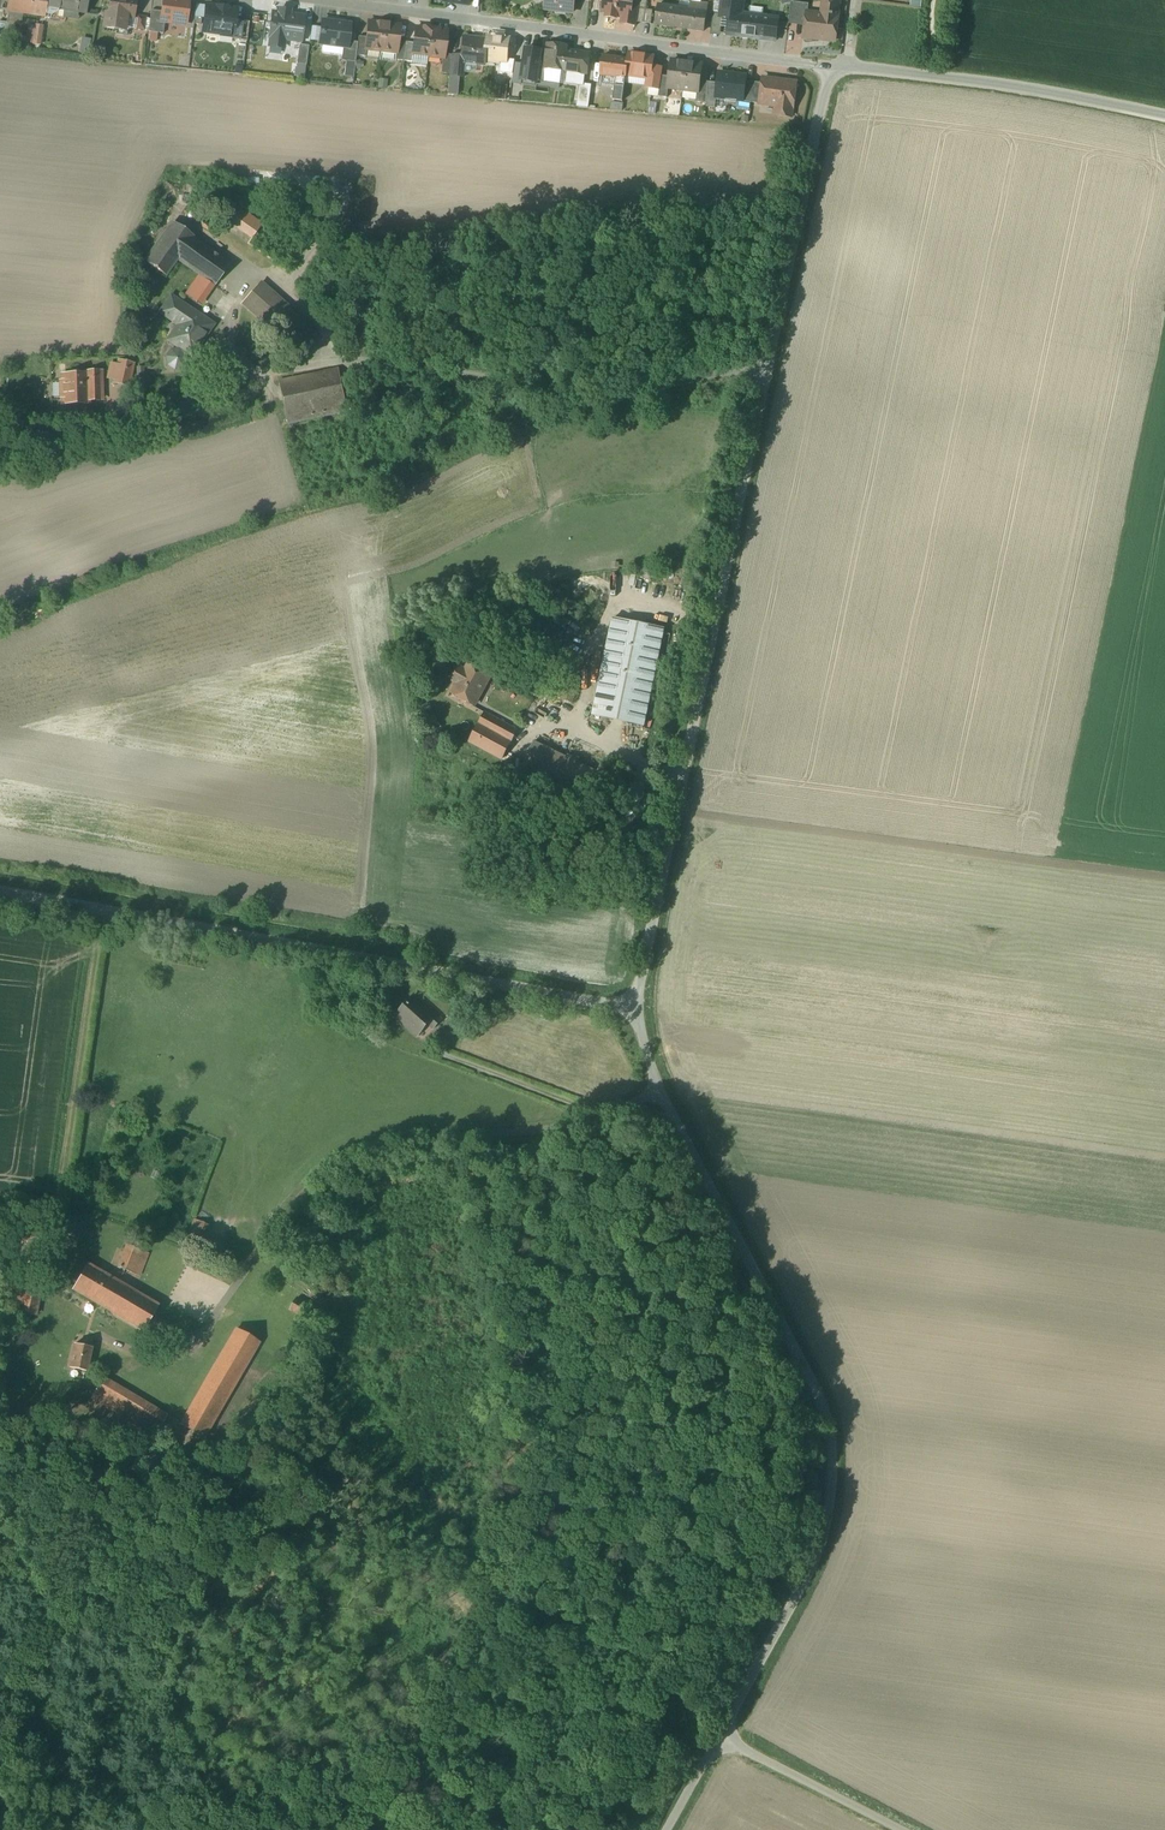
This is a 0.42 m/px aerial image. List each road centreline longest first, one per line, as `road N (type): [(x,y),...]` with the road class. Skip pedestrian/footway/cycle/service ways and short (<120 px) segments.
road 1 (residential): [(0,429),(82,439),(125,432),(278,377),(339,366),(516,387),(626,389),(765,371)]
road 2 (unclassified): [(726,1725),(818,1549),(836,1453),(822,1396),(782,1310),(661,1077)]
road 3 (unclassified): [(0,887),(638,1001)]
road 4 (unclassified): [(638,1001),(765,371)]
road 5 (unclassified): [(661,1077),(592,1111),(414,1138),(339,1159),(308,1181),(201,1325)]
road 6 (residential): [(301,0),(831,68)]
road 7 (unclassified): [(1164,115),(848,70)]
road 8 (unclassified): [(765,371),(831,68)]
road 9 (unclassified): [(927,1829),(726,1725)]
road 10 (unclassified): [(667,1829),(726,1725)]

